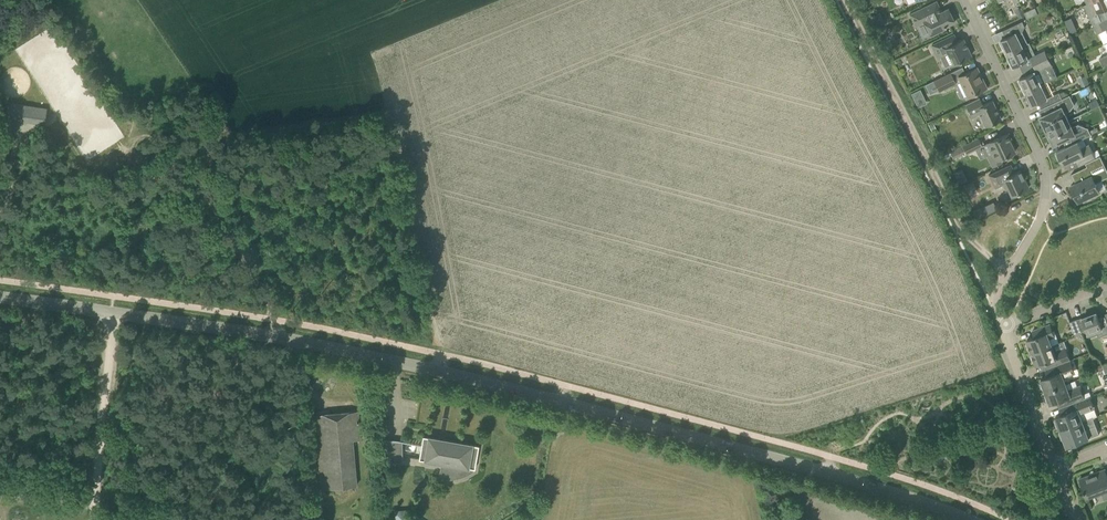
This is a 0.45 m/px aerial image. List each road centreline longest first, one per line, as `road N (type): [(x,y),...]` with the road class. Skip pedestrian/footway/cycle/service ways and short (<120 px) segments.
road 1 (tertiary): [(967,519),(869,486),(446,372),(275,335),(0,299)]
road 2 (residential): [(964,0),(1045,172),(1042,215),(993,302),(1002,325)]
road 3 (track): [(846,0),(960,224),(1011,268)]
road 4 (track): [(112,313),(92,519)]
road 5 (residential): [(1057,468),(1002,325)]

